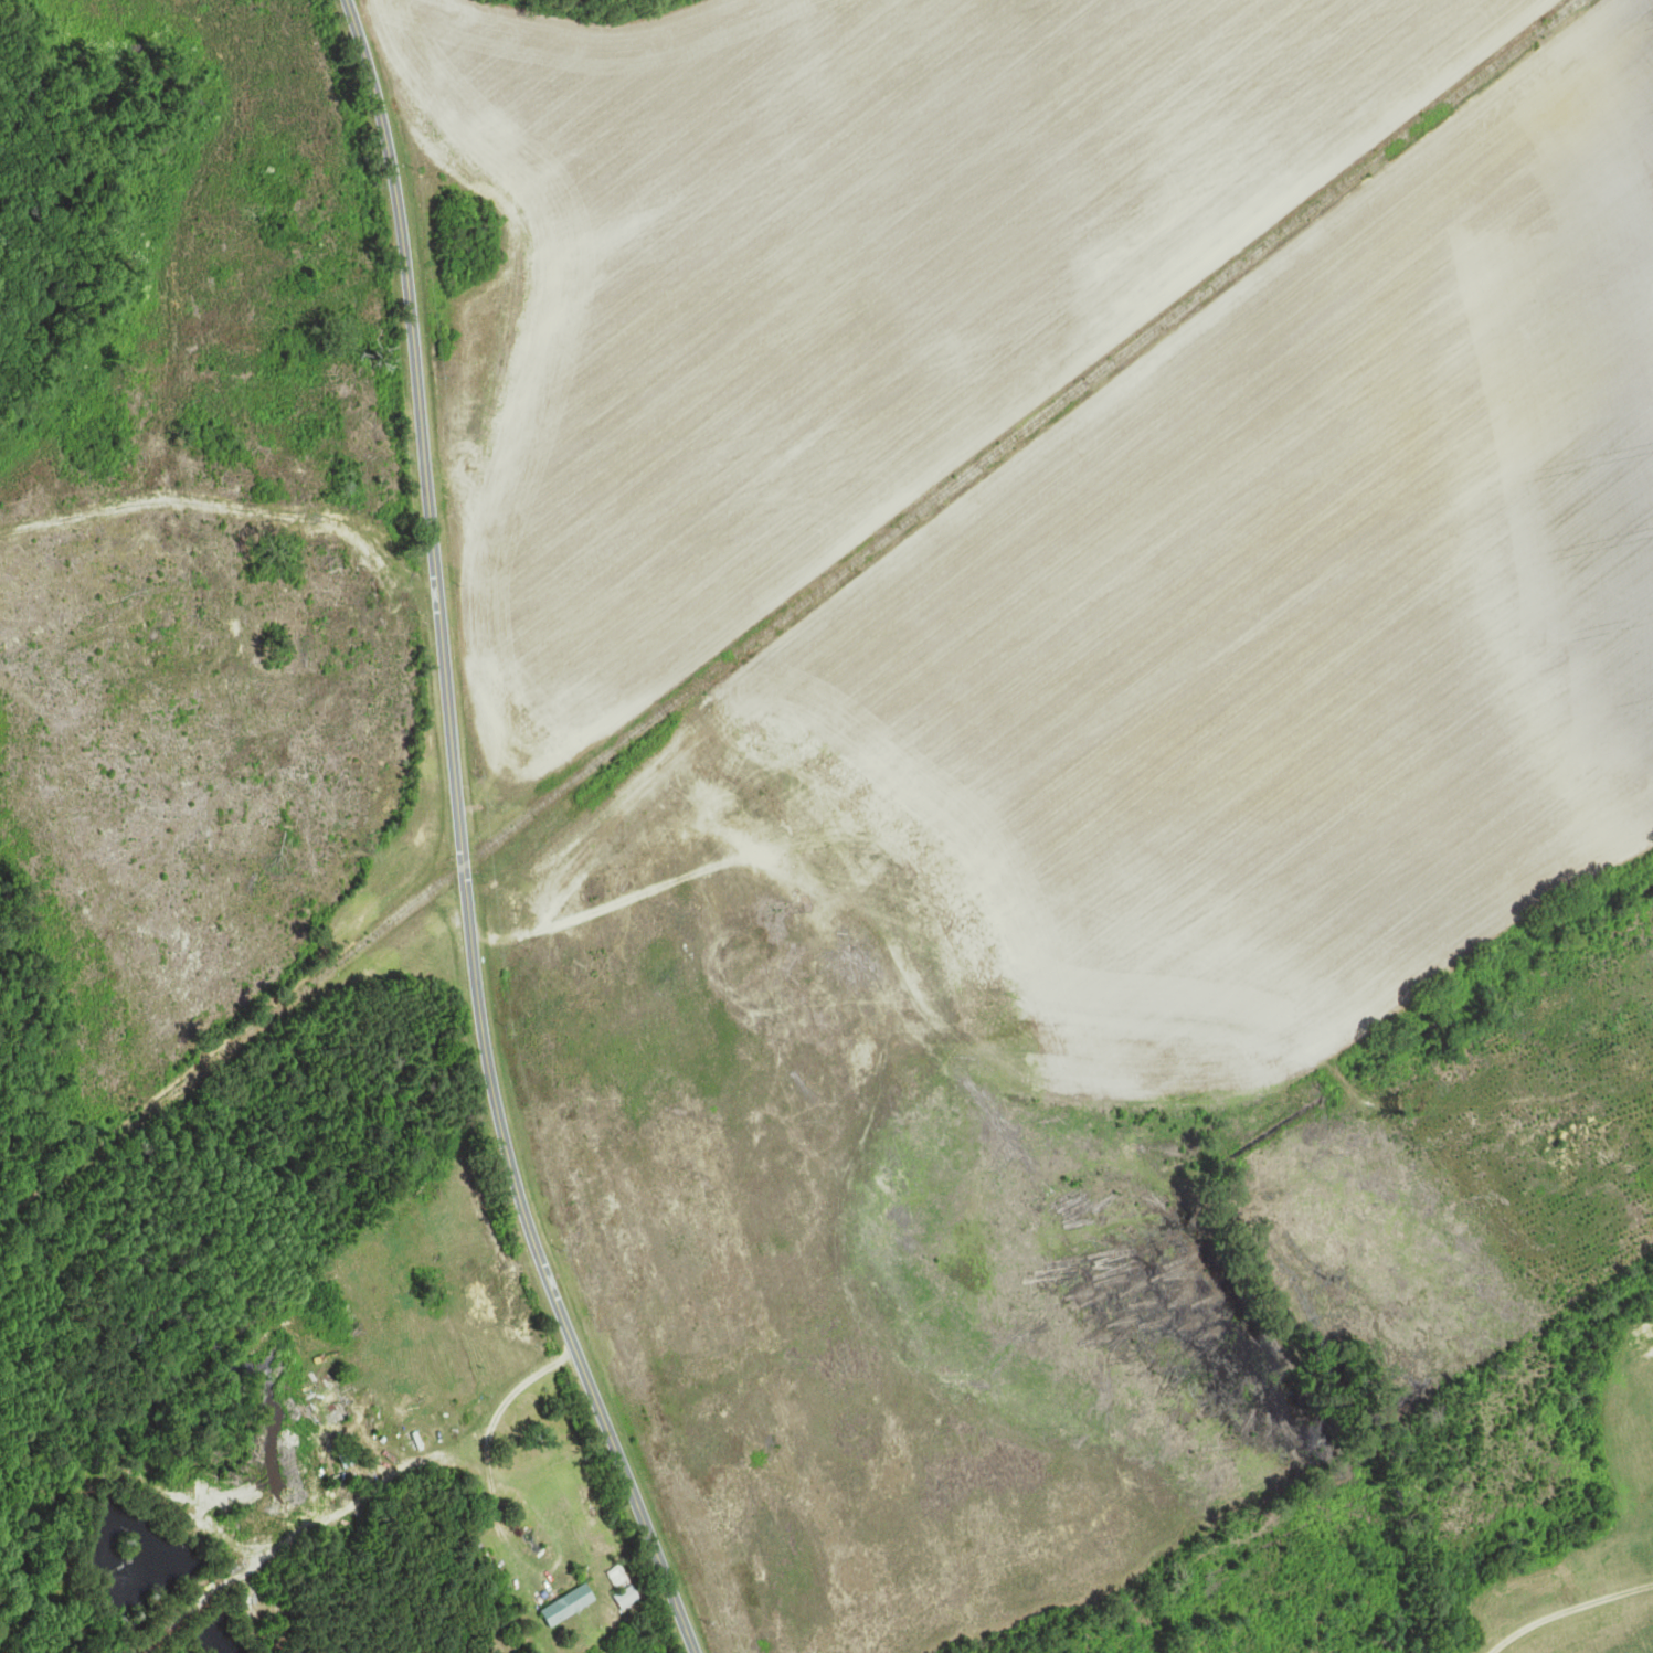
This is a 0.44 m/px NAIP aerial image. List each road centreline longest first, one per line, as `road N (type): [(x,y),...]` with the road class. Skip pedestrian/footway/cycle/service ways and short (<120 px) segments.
road 1 (residential): [(698,1652),(527,1216),(490,1074),(406,244),(388,120),(347,0)]

